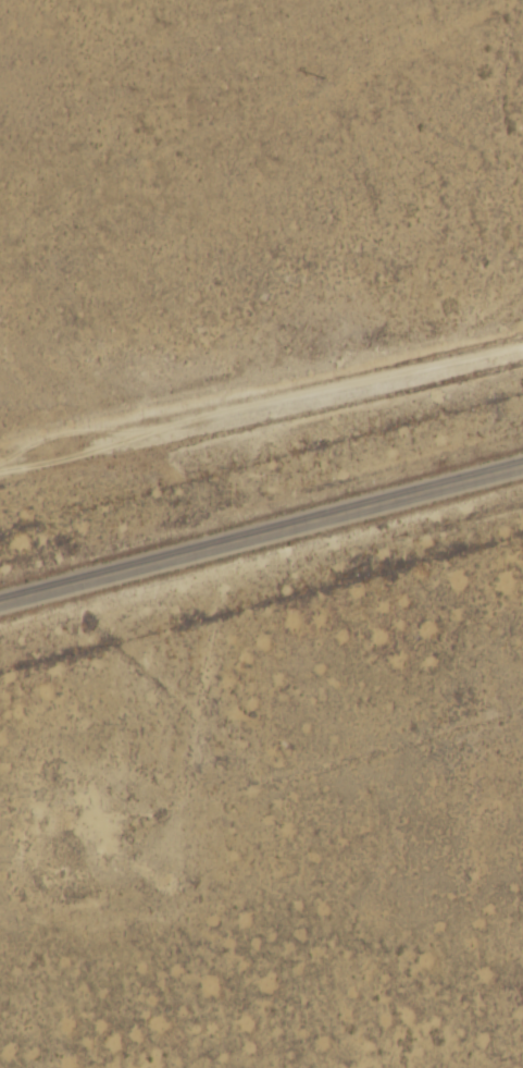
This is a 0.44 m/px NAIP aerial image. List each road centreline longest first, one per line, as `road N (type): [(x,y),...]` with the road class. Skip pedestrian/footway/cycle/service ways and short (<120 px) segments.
road 1 (primary): [(0,613),(522,479)]
road 2 (track): [(0,478),(522,353)]

